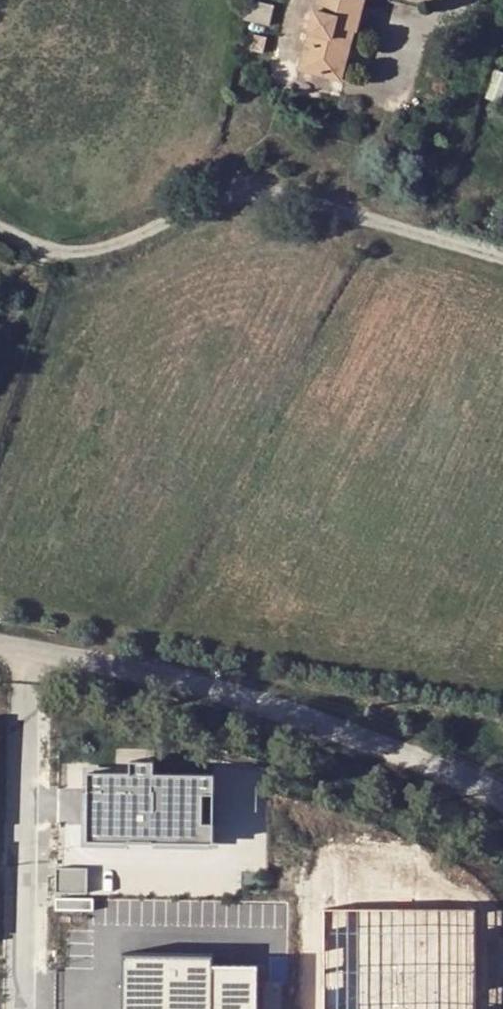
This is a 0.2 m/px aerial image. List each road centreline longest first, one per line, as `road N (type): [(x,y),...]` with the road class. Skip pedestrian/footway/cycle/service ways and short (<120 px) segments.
road 1 (unclassified): [(0,227),(62,254),(112,248),(232,192),(278,191),(502,260)]
road 2 (unclassified): [(502,797),(271,705),(0,649)]

